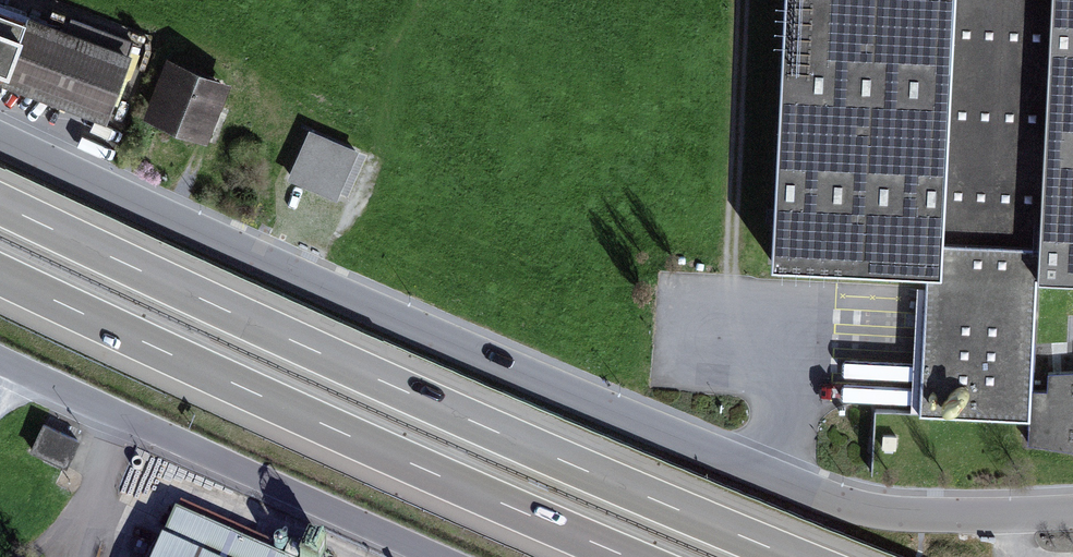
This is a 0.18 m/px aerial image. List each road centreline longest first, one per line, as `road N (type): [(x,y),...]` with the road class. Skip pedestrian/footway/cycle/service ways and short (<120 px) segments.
road 1 (residential): [(1072,512),(935,514),(872,509),(817,491),(439,337),(0,140)]
road 2 (motorway): [(797,556),(414,395),(0,203)]
road 3 (motorway): [(0,276),(626,556)]
road 4 (residential): [(0,361),(435,556)]

